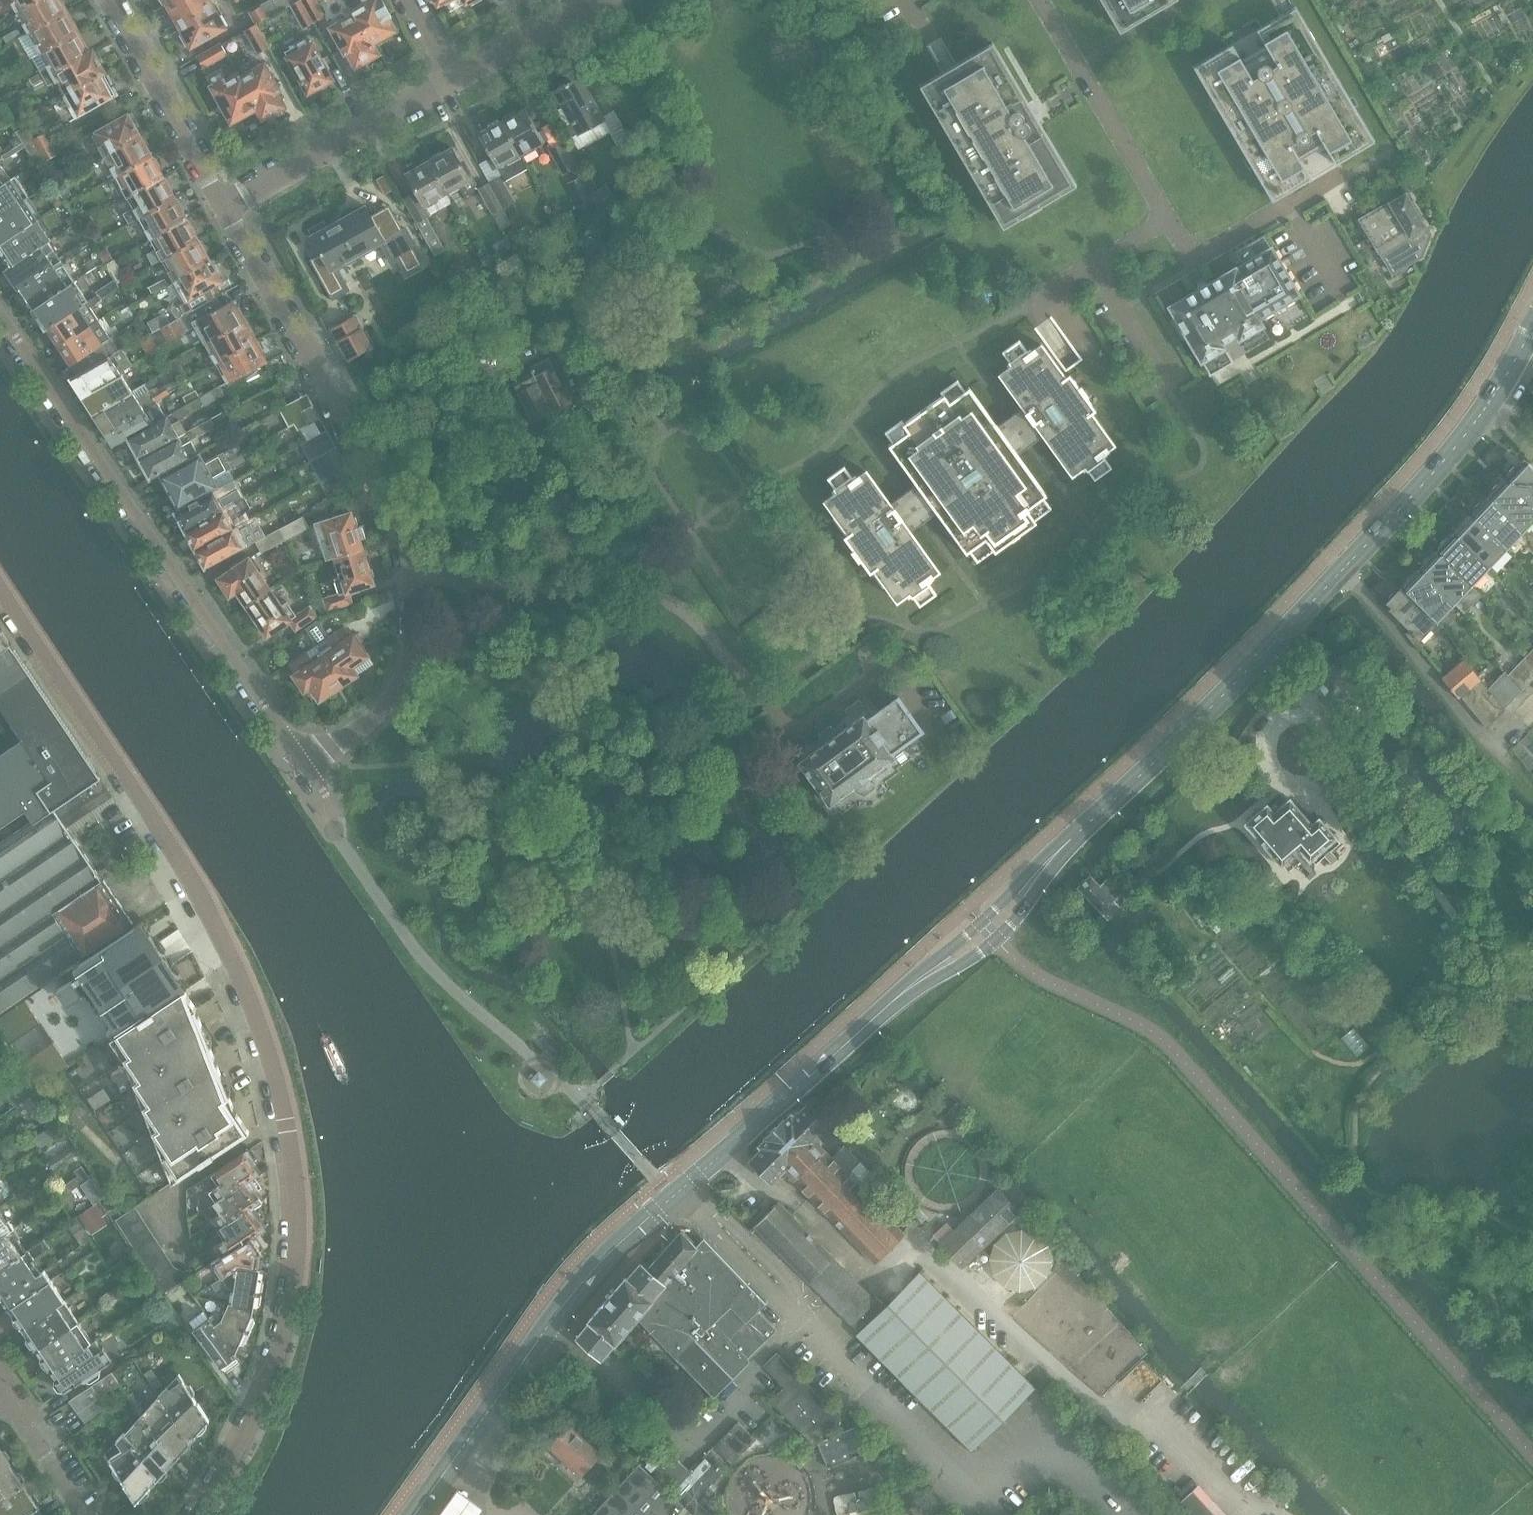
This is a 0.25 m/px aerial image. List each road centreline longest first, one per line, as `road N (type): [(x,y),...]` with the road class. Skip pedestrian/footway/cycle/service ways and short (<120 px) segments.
road 1 (residential): [(198,1514),(238,1450),(286,1318),(298,1219),(288,1121),(244,981),(0,588)]
road 2 (tertiary): [(1059,851),(1206,713),(1413,496),(1471,429),(1532,328)]
road 3 (tertiary): [(414,1514),(570,1297),(638,1226),(893,1001)]
road 4 (residential): [(305,765),(394,696),(413,639),(413,580),(385,496),(224,207)]
road 5 (residential): [(305,765),(0,311)]
road 6 (residential): [(224,207),(452,77)]
road 7 (residential): [(224,207),(108,0)]
road 8 (tertiary): [(893,1001),(997,940),(1059,851)]
road 9 (tertiary): [(1059,851),(893,1001)]
road 10 (residential): [(452,77),(594,0)]
road 11 (residential): [(89,1514),(12,1388)]

